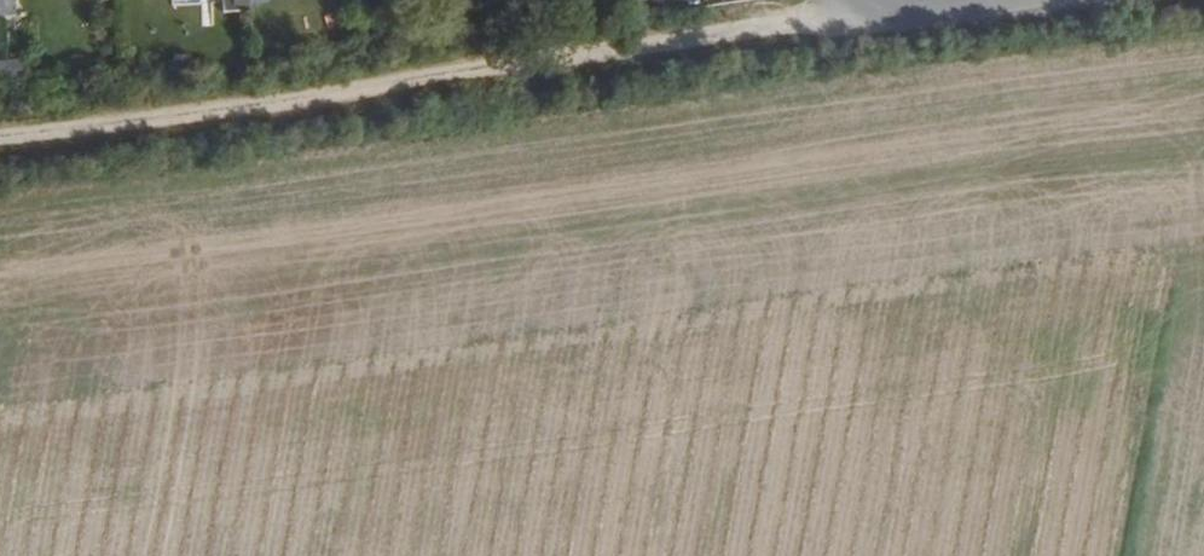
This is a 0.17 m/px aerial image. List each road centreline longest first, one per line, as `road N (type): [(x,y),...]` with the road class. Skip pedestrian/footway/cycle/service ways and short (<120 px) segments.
road 1 (track): [(0,148),(888,8)]

